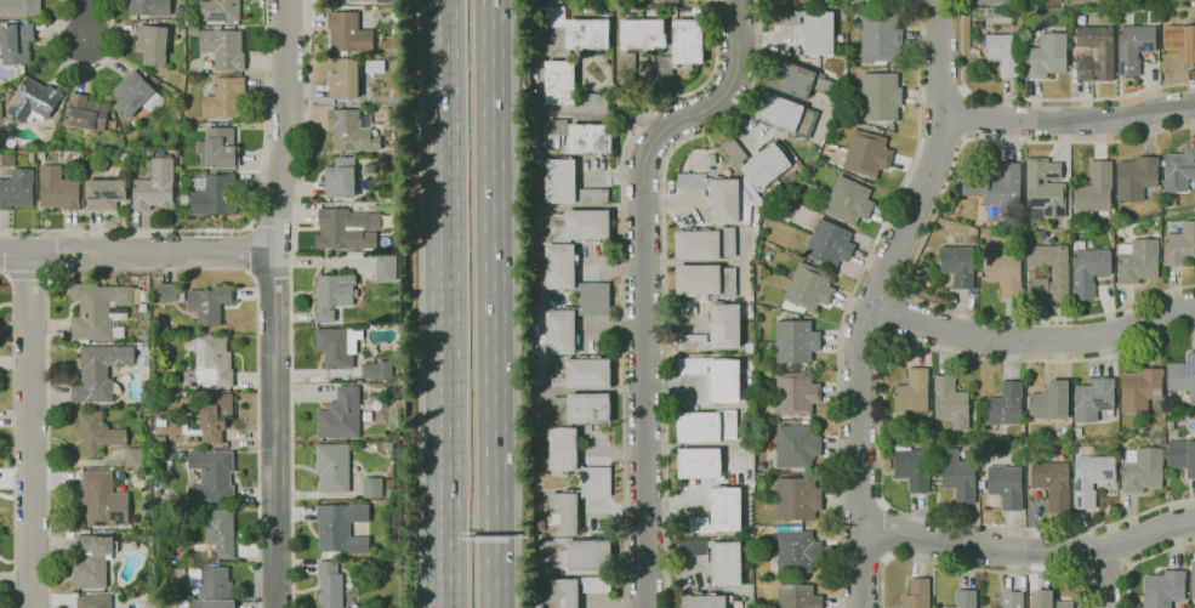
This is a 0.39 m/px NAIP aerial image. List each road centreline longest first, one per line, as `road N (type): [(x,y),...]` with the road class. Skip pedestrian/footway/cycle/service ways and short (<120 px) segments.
road 1 (residential): [(736,0),(738,73),(715,108),(667,125),(644,158),(644,607)]
road 2 (residential): [(858,607),(859,357),(945,113),(944,0)]
road 3 (residential): [(274,607),(271,252),(286,112),(286,0)]
road 4 (motorway): [(492,607),(487,0)]
road 5 (motorway): [(449,0),(453,607)]
road 6 (residential): [(31,607),(29,256)]
road 7 (residential): [(859,534),(1019,553),(1103,549),(1194,522)]
road 8 (residential): [(871,312),(978,339),(1023,340),(1106,336),(1194,307)]
road 9 (residential): [(271,252),(0,256)]
road 10 (residential): [(1194,106),(1122,121),(945,113)]

